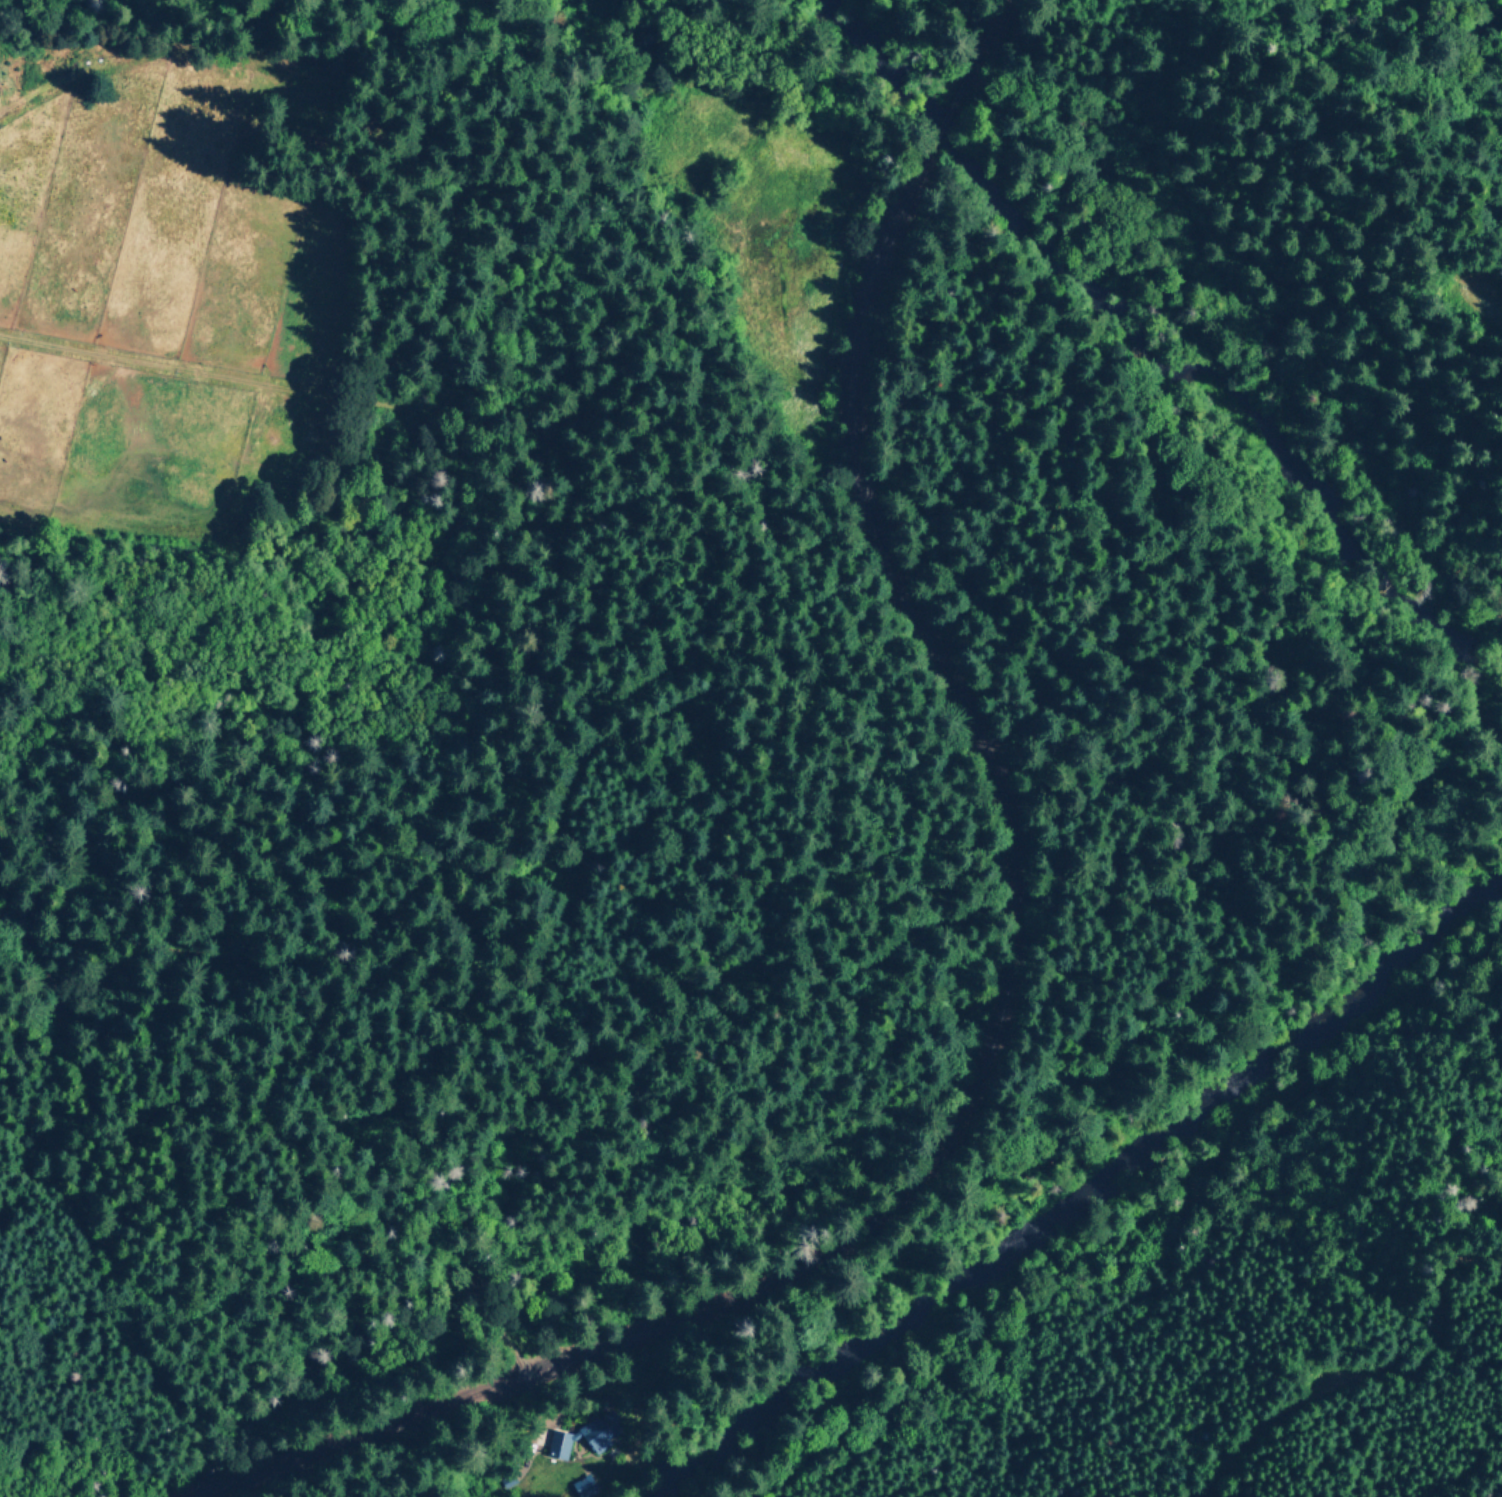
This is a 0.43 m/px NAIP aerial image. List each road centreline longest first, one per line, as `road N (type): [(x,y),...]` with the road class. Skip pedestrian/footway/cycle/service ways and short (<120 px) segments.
road 1 (track): [(1432,1348),(1360,1354),(1298,1372),(1188,1496)]

